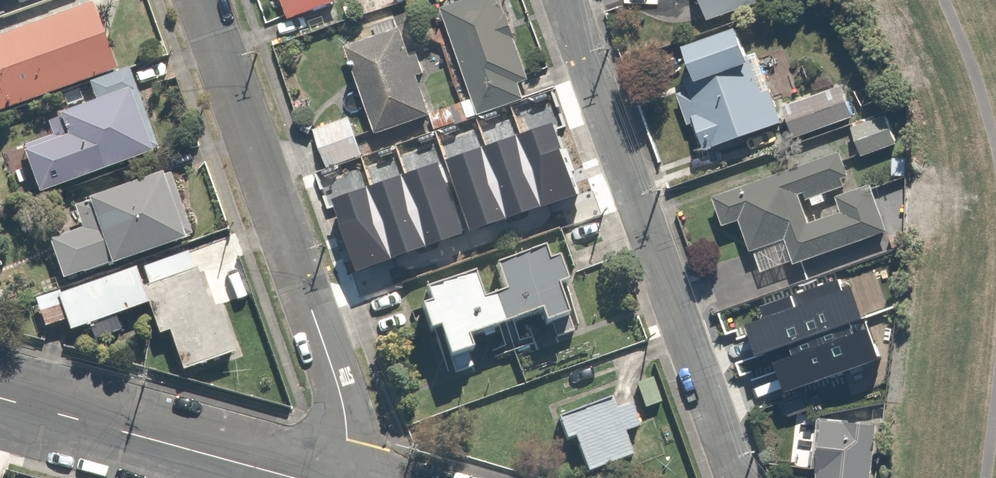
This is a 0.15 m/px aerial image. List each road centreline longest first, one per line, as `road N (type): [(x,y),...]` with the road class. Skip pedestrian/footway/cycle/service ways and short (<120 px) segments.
road 1 (residential): [(562,0),(733,477)]
road 2 (residential): [(333,477),(349,438),(326,357),(198,0)]
road 3 (residential): [(287,477),(0,399)]

